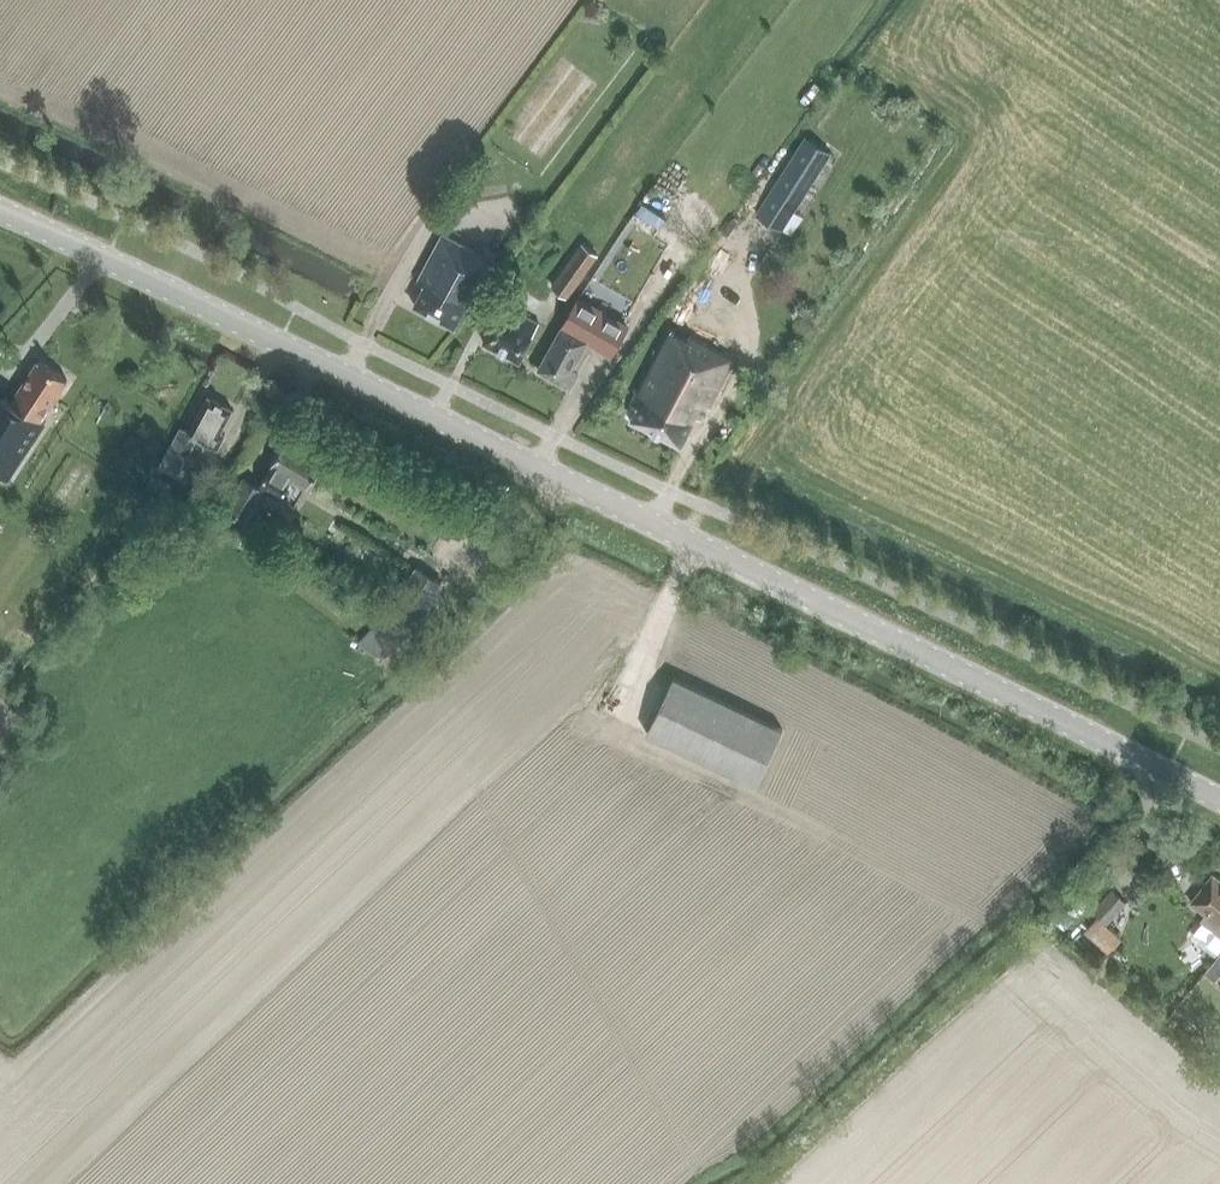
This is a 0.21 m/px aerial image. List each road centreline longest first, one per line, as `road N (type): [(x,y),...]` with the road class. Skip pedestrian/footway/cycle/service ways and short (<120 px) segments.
road 1 (secondary): [(1219,800),(0,210)]

